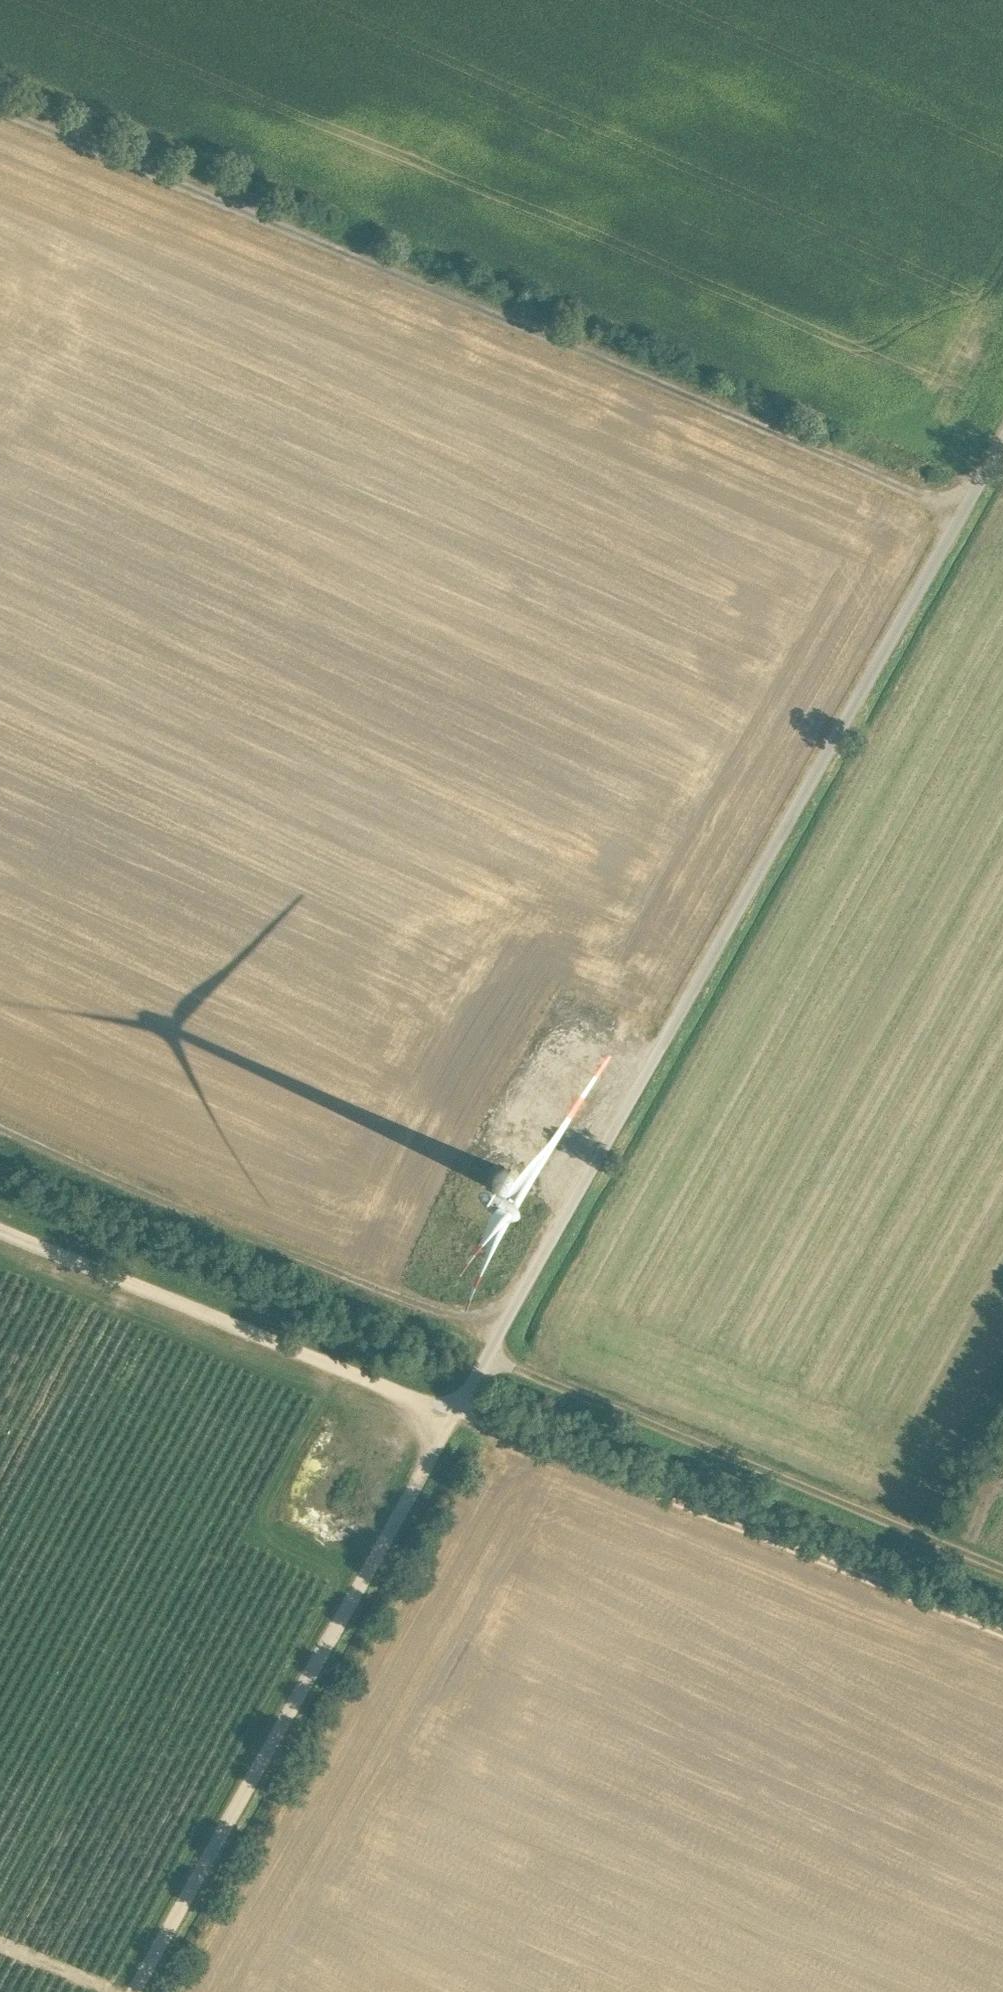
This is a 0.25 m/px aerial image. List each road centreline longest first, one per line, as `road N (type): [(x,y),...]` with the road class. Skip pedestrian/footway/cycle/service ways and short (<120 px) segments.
road 1 (track): [(1002,452),(470,1390),(472,1382),(139,1991)]
road 2 (track): [(1002,1632),(541,1444),(472,1382),(0,1198)]
road 3 (track): [(0,86),(978,497)]
road 4 (track): [(1002,1562),(489,1356)]

